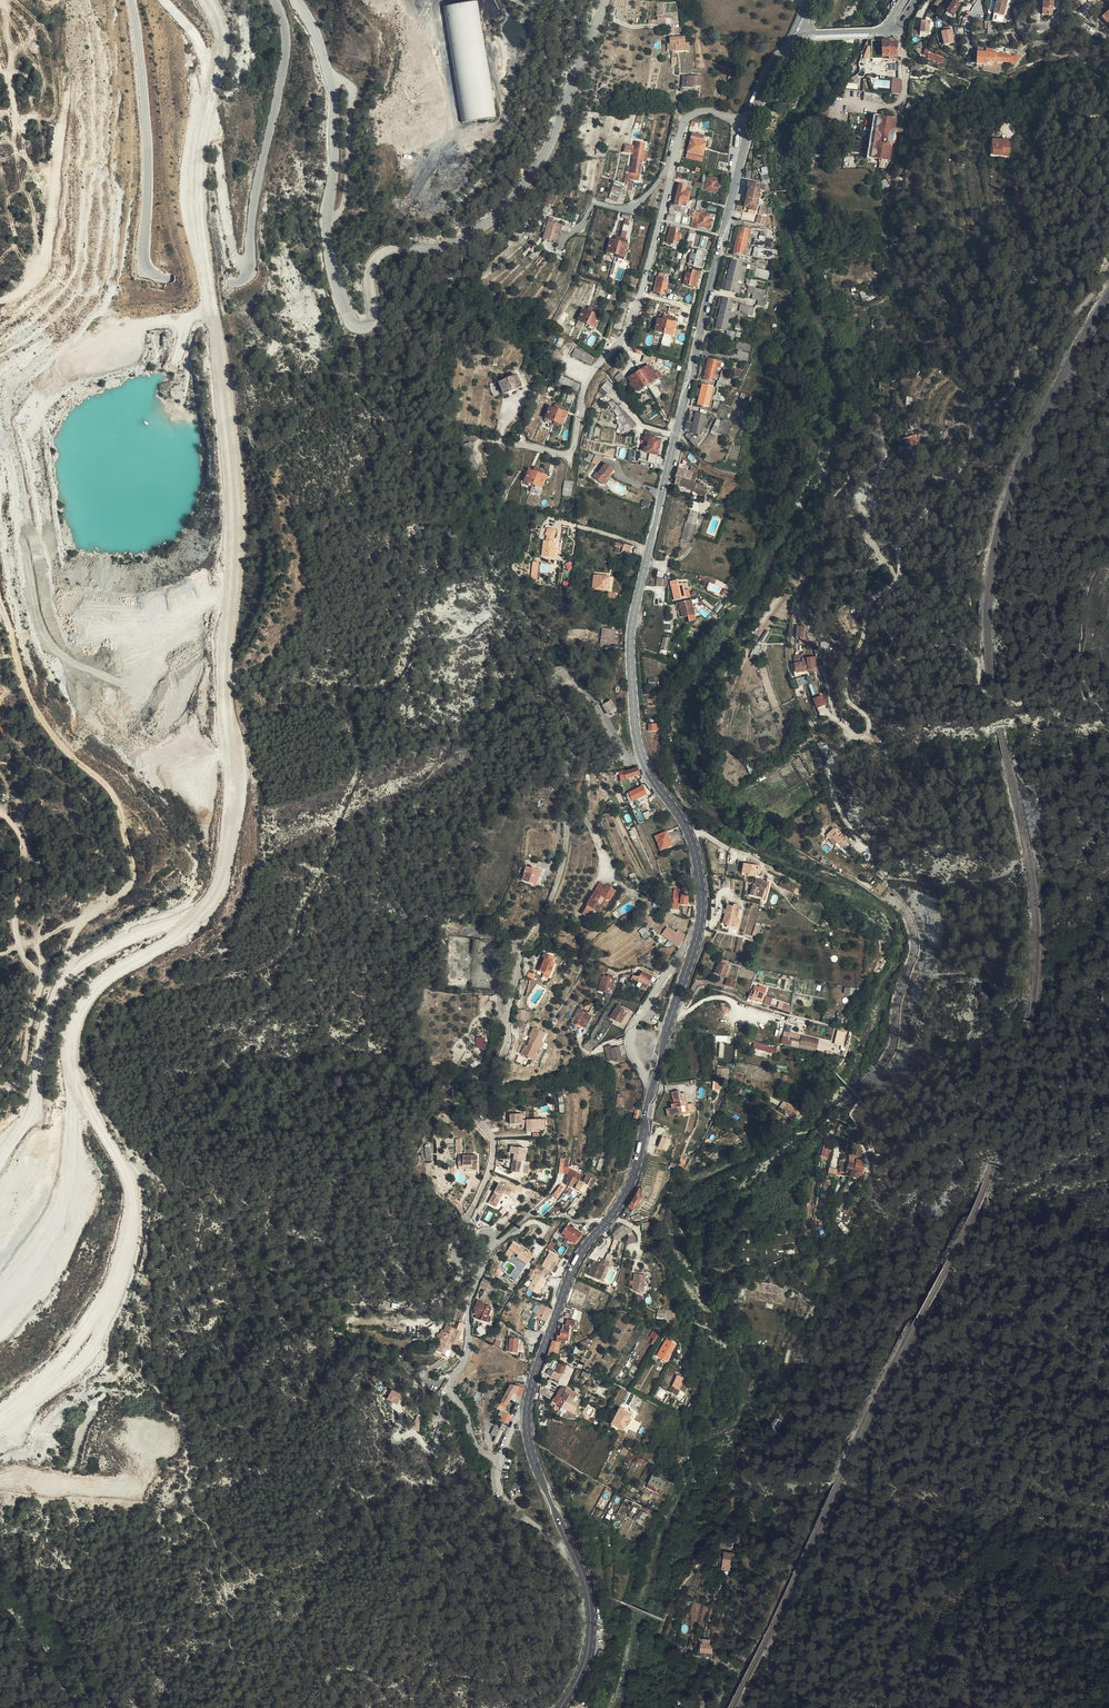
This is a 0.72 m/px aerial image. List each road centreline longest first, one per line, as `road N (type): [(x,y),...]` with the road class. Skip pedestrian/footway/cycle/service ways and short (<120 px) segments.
road 1 (residential): [(500,1461),(478,1449),(451,1393),(467,1359),(467,1311),(492,1239),(477,1235),(460,1266),(456,1252),(494,1152),(485,1127),(454,1102),(452,1090),(491,1071),(503,1055),(519,950),(544,914),(563,864),(572,756),(558,676),(568,673),(587,694),(626,758),(642,759)]
road 2 (unclassified): [(298,0),(330,74),(336,143),(327,248),(342,301),(359,325),(373,315),(369,276),(380,255),(446,244),(485,225),(521,192),(557,131),(604,0)]
road 3 (unclassified): [(131,0),(146,136),(146,270),(227,283),(240,281),(250,264),(250,224),(286,56),(275,0)]
road 4 (tertiary): [(642,759),(633,621),(750,126)]
road 5 (track): [(852,737),(862,738),(871,725),(851,705),(845,683),(867,609),(898,577),(903,536),(955,478),(976,425),(1013,388),(1021,355),(1051,341),(1094,294),(1108,258)]
road 6 (residential): [(672,166),(641,299),(628,331),(590,375),(574,446),(561,455),(503,437)]
road 7 (track): [(18,946),(105,905),(113,872),(86,793),(65,775),(0,754)]
road 8 (tertiary): [(526,1413),(574,1264),(605,1223)]
road 9 (tertiary): [(694,944),(701,897),(695,851),(642,759)]
road 10 (track): [(44,977),(18,946),(16,902),(28,854),(20,830),(0,813)]
road 11 (track): [(0,1096),(17,1083),(44,977),(34,941)]
road 12 (residential): [(653,1082),(630,1041),(633,1024),(694,944)]
road 13 (tertiary): [(559,1707),(589,1644),(589,1602),(572,1552)]
road 14 (tertiary): [(605,1223),(636,1170),(653,1082)]
road 15 (tertiary): [(572,1552),(533,1457),(526,1413)]
road 16 (track): [(886,884),(998,878),(1020,856)]
road 17 (residential): [(894,29),(904,43),(902,99),(880,107),(840,102)]
road 18 (track): [(853,843),(860,843),(830,773),(852,737)]
road 19 (residential): [(500,1461),(510,1509),(572,1552)]
road 20 (residential): [(672,166),(637,204),(592,206),(579,229)]
road 21 (residential): [(671,1016),(716,997),(785,1021)]

